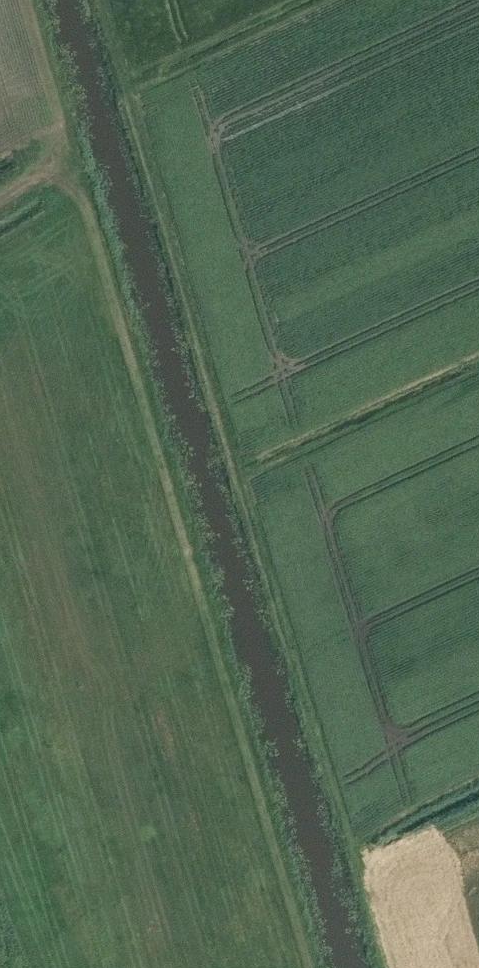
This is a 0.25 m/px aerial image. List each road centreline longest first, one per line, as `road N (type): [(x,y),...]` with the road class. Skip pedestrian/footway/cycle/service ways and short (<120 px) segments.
road 1 (track): [(312,967),(23,0)]

